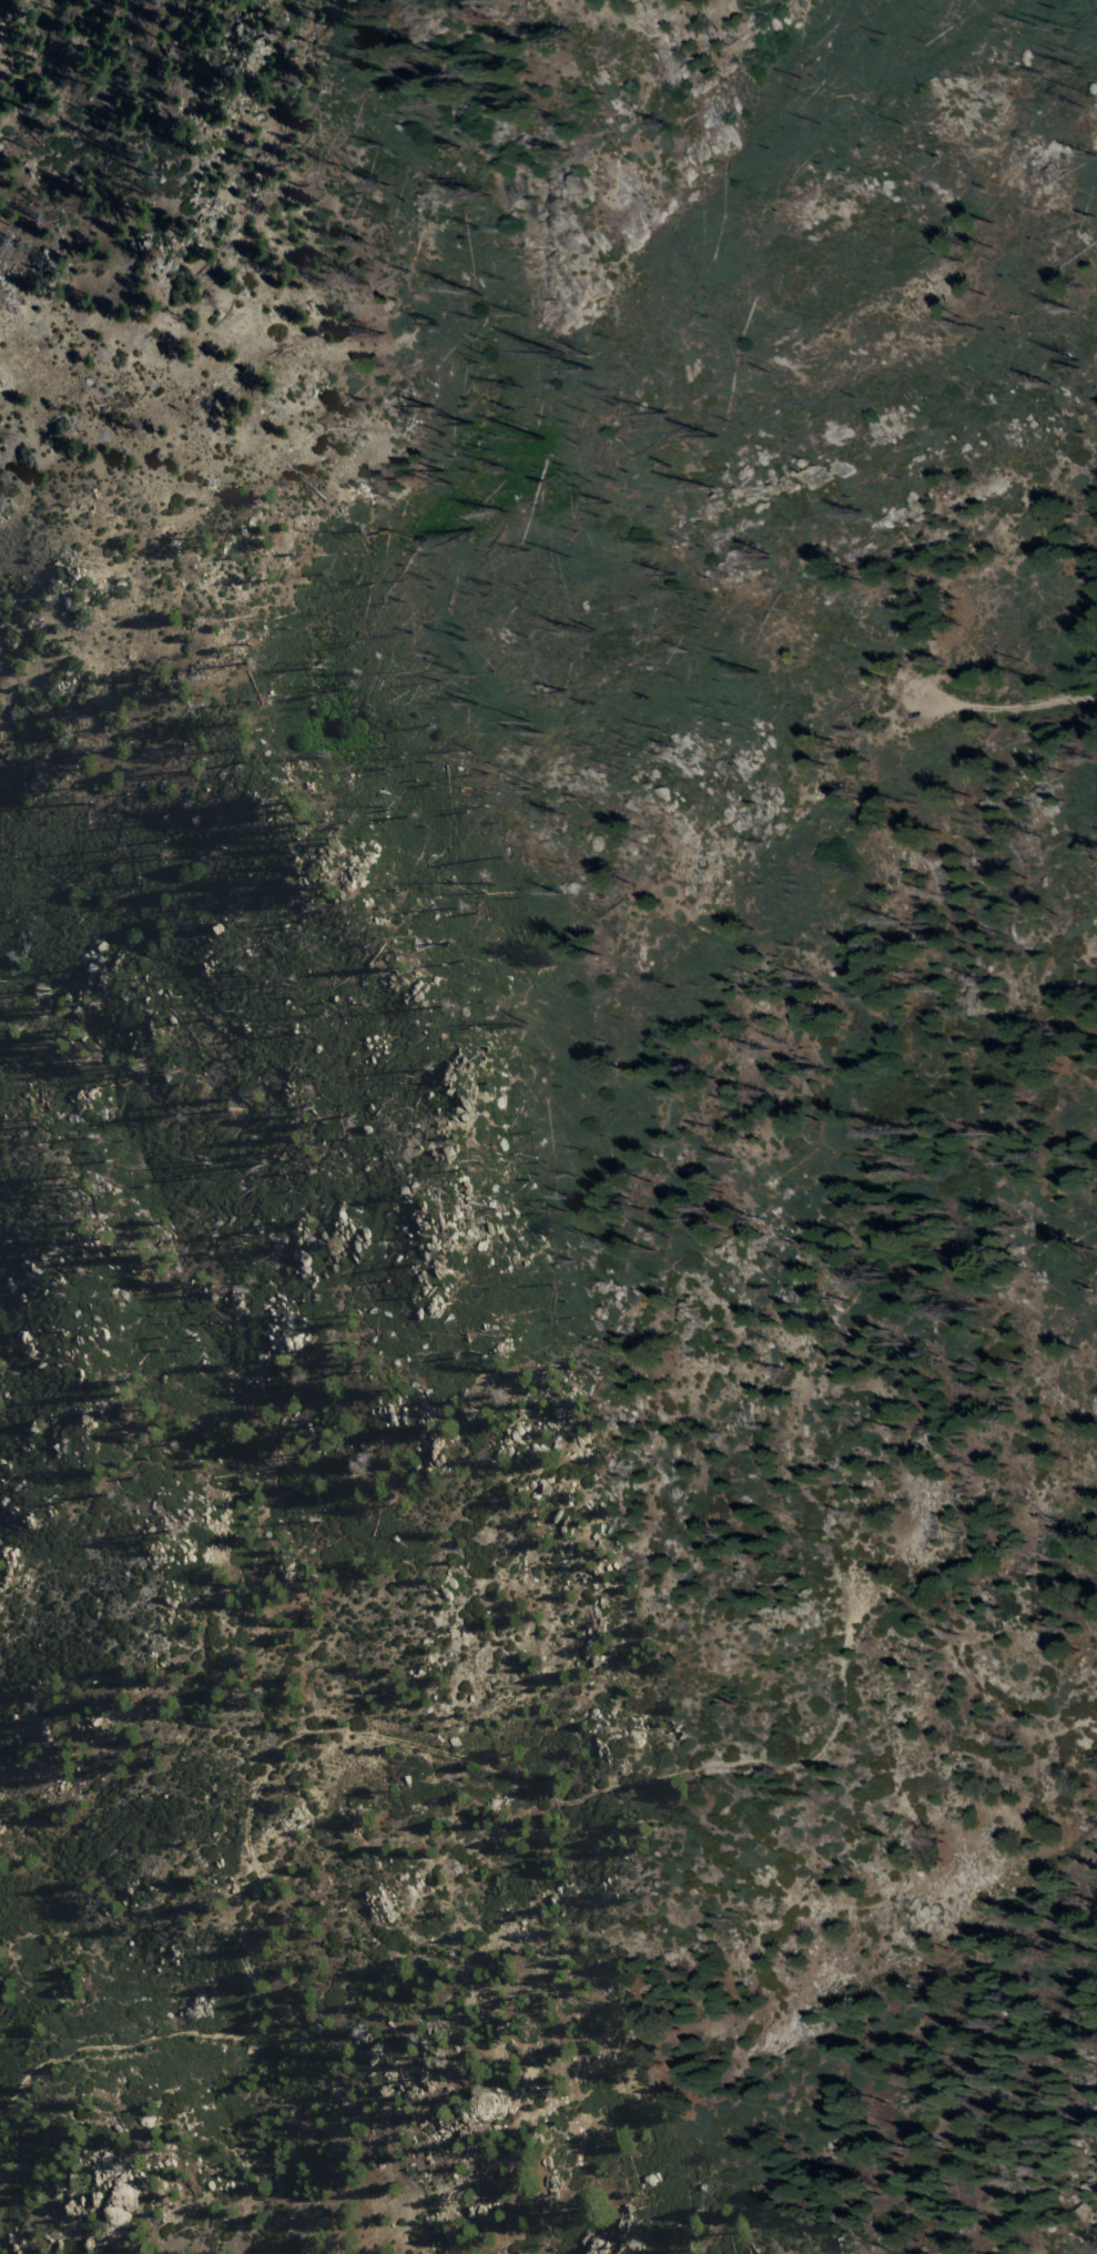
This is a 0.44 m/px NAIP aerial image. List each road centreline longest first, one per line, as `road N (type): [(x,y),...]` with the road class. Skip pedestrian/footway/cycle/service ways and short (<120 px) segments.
road 1 (track): [(0,2113),(51,2057),(163,2027),(237,2031),(253,2019),(258,1991),(237,1943),(258,1890),(246,1829),(258,1790),(299,1733),(343,1725),(389,1730),(451,1747),(565,1801),(699,1763),(795,1760),(843,1733),(849,1638),(876,1591)]
road 2 (track): [(1096,676),(905,693)]

